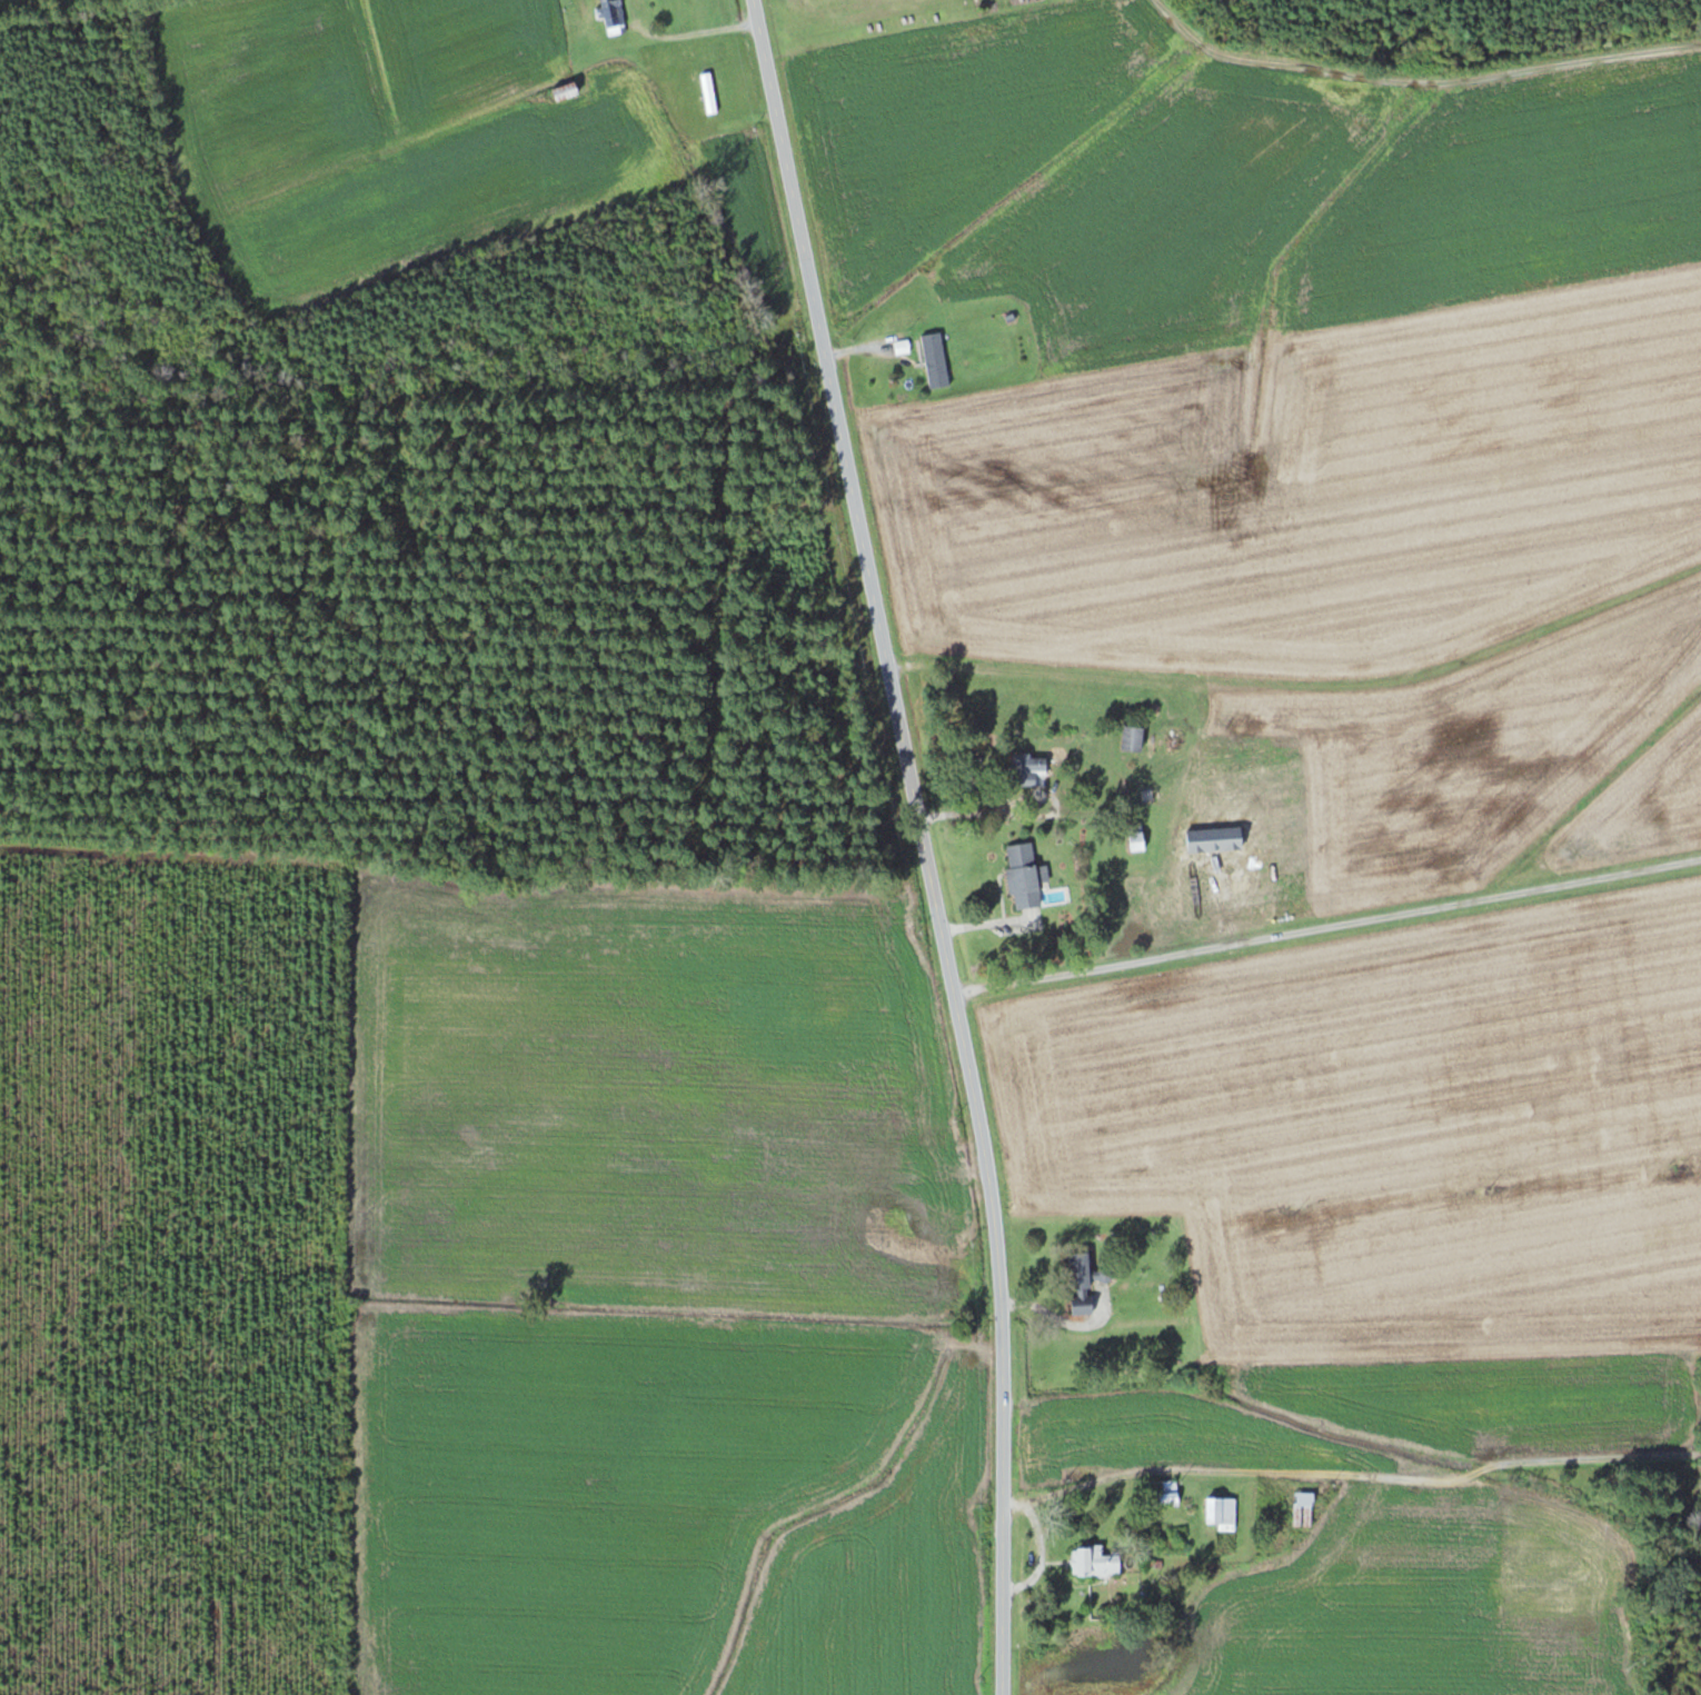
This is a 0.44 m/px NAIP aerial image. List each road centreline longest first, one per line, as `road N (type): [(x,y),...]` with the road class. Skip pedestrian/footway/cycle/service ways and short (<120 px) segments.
road 1 (secondary): [(1002,1694),(1002,1304),(994,1210),(755,0)]
road 2 (residential): [(1002,1506),(1113,1477),(1183,1470),(1449,1479),(1512,1462),(1700,1453)]

